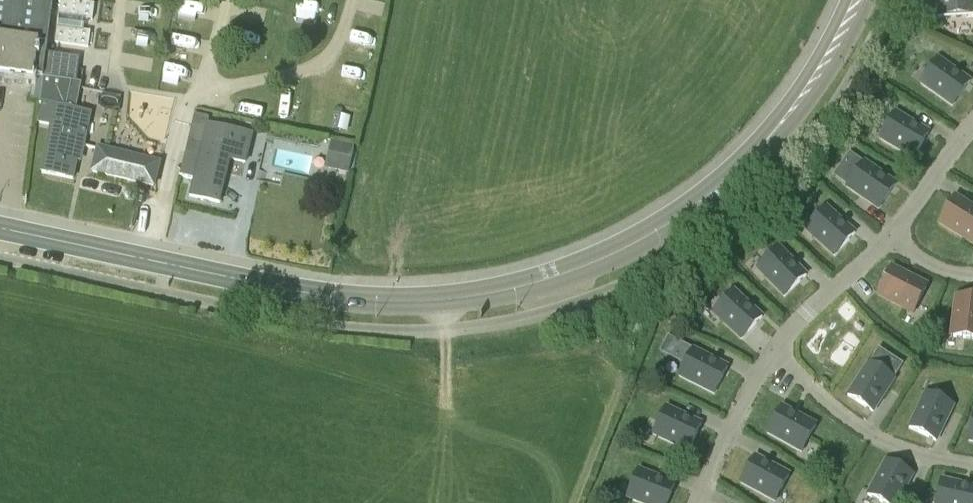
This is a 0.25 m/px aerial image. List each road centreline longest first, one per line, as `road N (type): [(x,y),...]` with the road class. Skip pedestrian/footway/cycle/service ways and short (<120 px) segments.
road 1 (secondary): [(859,0),(799,102),(703,200),(611,255),(508,290),(447,300),(332,296),(0,229)]

